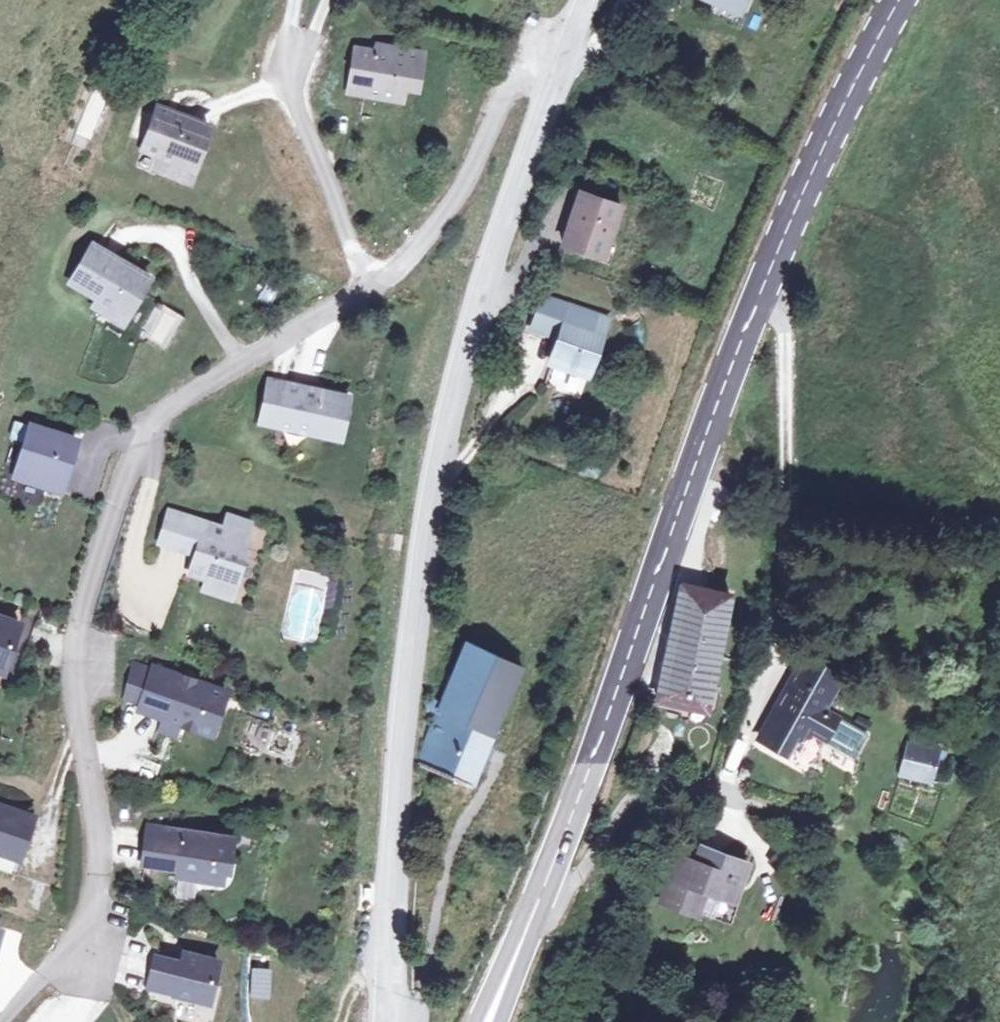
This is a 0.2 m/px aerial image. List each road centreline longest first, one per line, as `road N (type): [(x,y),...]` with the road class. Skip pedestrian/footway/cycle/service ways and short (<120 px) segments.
road 1 (secondary): [(908,0),(783,248),(554,873),(492,1021)]
road 2 (residential): [(557,77),(480,299),(434,513),(412,653),(392,1021)]
road 3 (residential): [(378,284),(243,360),(157,420),(133,451),(86,626),(84,702),(106,843),(79,957)]
road 4 (track): [(832,820),(680,786),(652,787),(627,804),(512,973)]
road 5 (residential): [(557,77),(515,82),(440,219),(378,284)]
road 6 (residential): [(378,284),(328,184),(291,75)]

